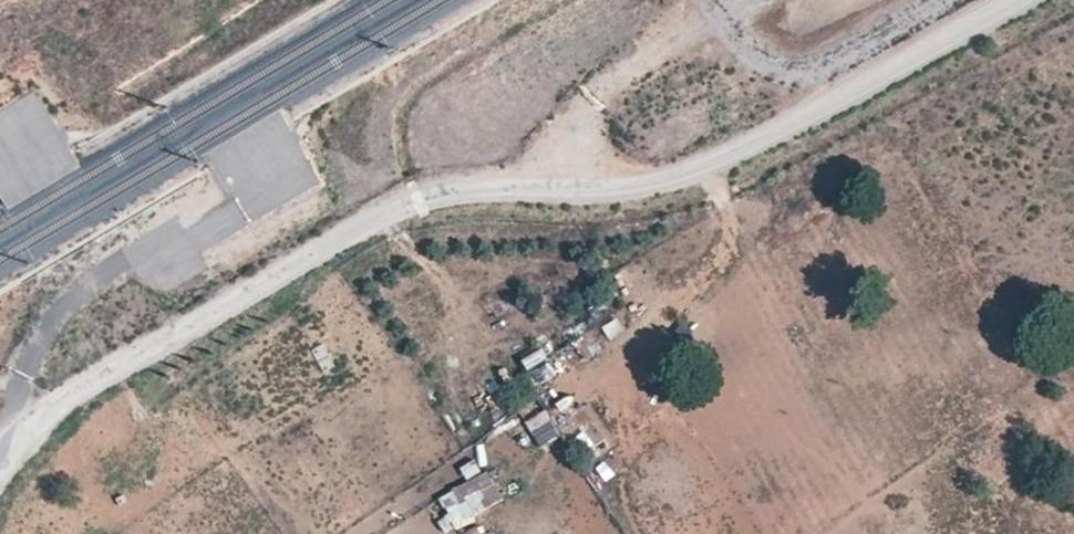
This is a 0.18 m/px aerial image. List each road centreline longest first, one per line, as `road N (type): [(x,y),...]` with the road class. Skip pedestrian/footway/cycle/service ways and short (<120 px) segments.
road 1 (track): [(1019,0),(677,179),(584,196),(420,203),(59,400),(0,446)]
road 2 (track): [(550,196),(572,131),(594,99),(716,15),(741,51),(769,67),(810,73),(938,0)]

